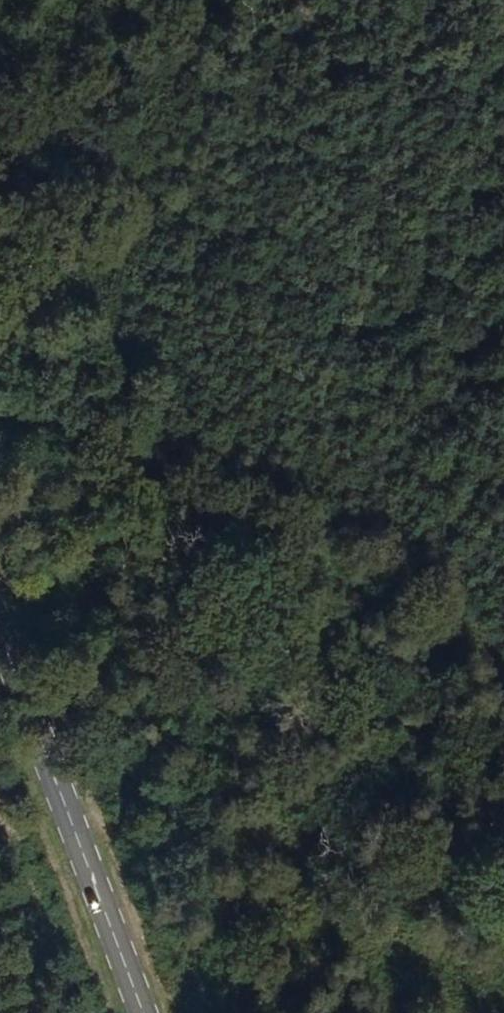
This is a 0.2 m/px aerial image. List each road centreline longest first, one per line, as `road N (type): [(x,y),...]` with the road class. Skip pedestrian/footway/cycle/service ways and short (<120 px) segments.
road 1 (track): [(503,800),(139,552),(0,390)]
road 2 (primary): [(0,599),(153,1012)]
road 3 (track): [(194,0),(0,250)]

